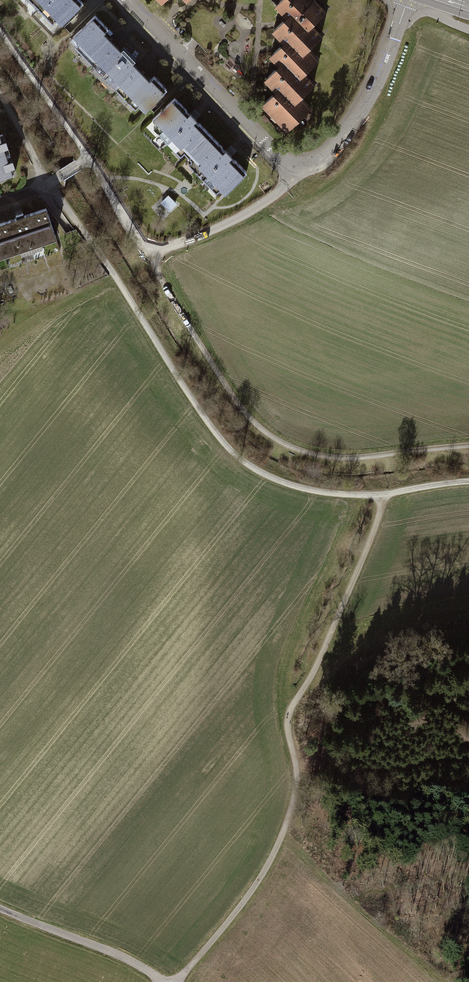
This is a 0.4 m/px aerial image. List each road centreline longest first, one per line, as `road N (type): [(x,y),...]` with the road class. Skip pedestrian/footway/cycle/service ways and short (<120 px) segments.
road 1 (track): [(387,495),(298,705),(289,740),(302,781),(281,844),(248,899),(171,981)]
road 2 (track): [(387,495),(330,493),(278,479),(231,448),(50,184)]
road 3 (residential): [(127,0),(280,157),(303,166),(329,156),(362,109),(407,0)]
road 4 (track): [(468,446),(332,457),(274,438),(216,371),(150,247)]
road 5 (residential): [(0,908),(165,981)]
road 6 (track): [(323,649),(468,621)]

